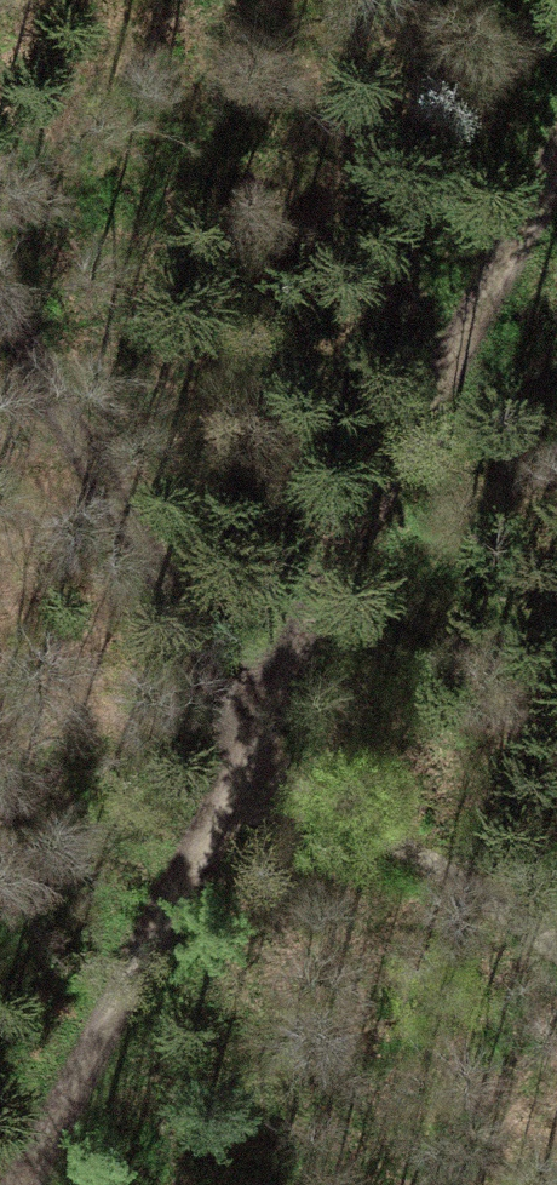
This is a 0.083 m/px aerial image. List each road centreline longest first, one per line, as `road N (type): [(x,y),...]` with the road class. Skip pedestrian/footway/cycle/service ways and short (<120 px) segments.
road 1 (track): [(556,151),(248,732)]
road 2 (track): [(0,281),(248,732)]
road 3 (track): [(248,732),(26,1184)]
road 4 (track): [(556,966),(502,933),(248,732)]

